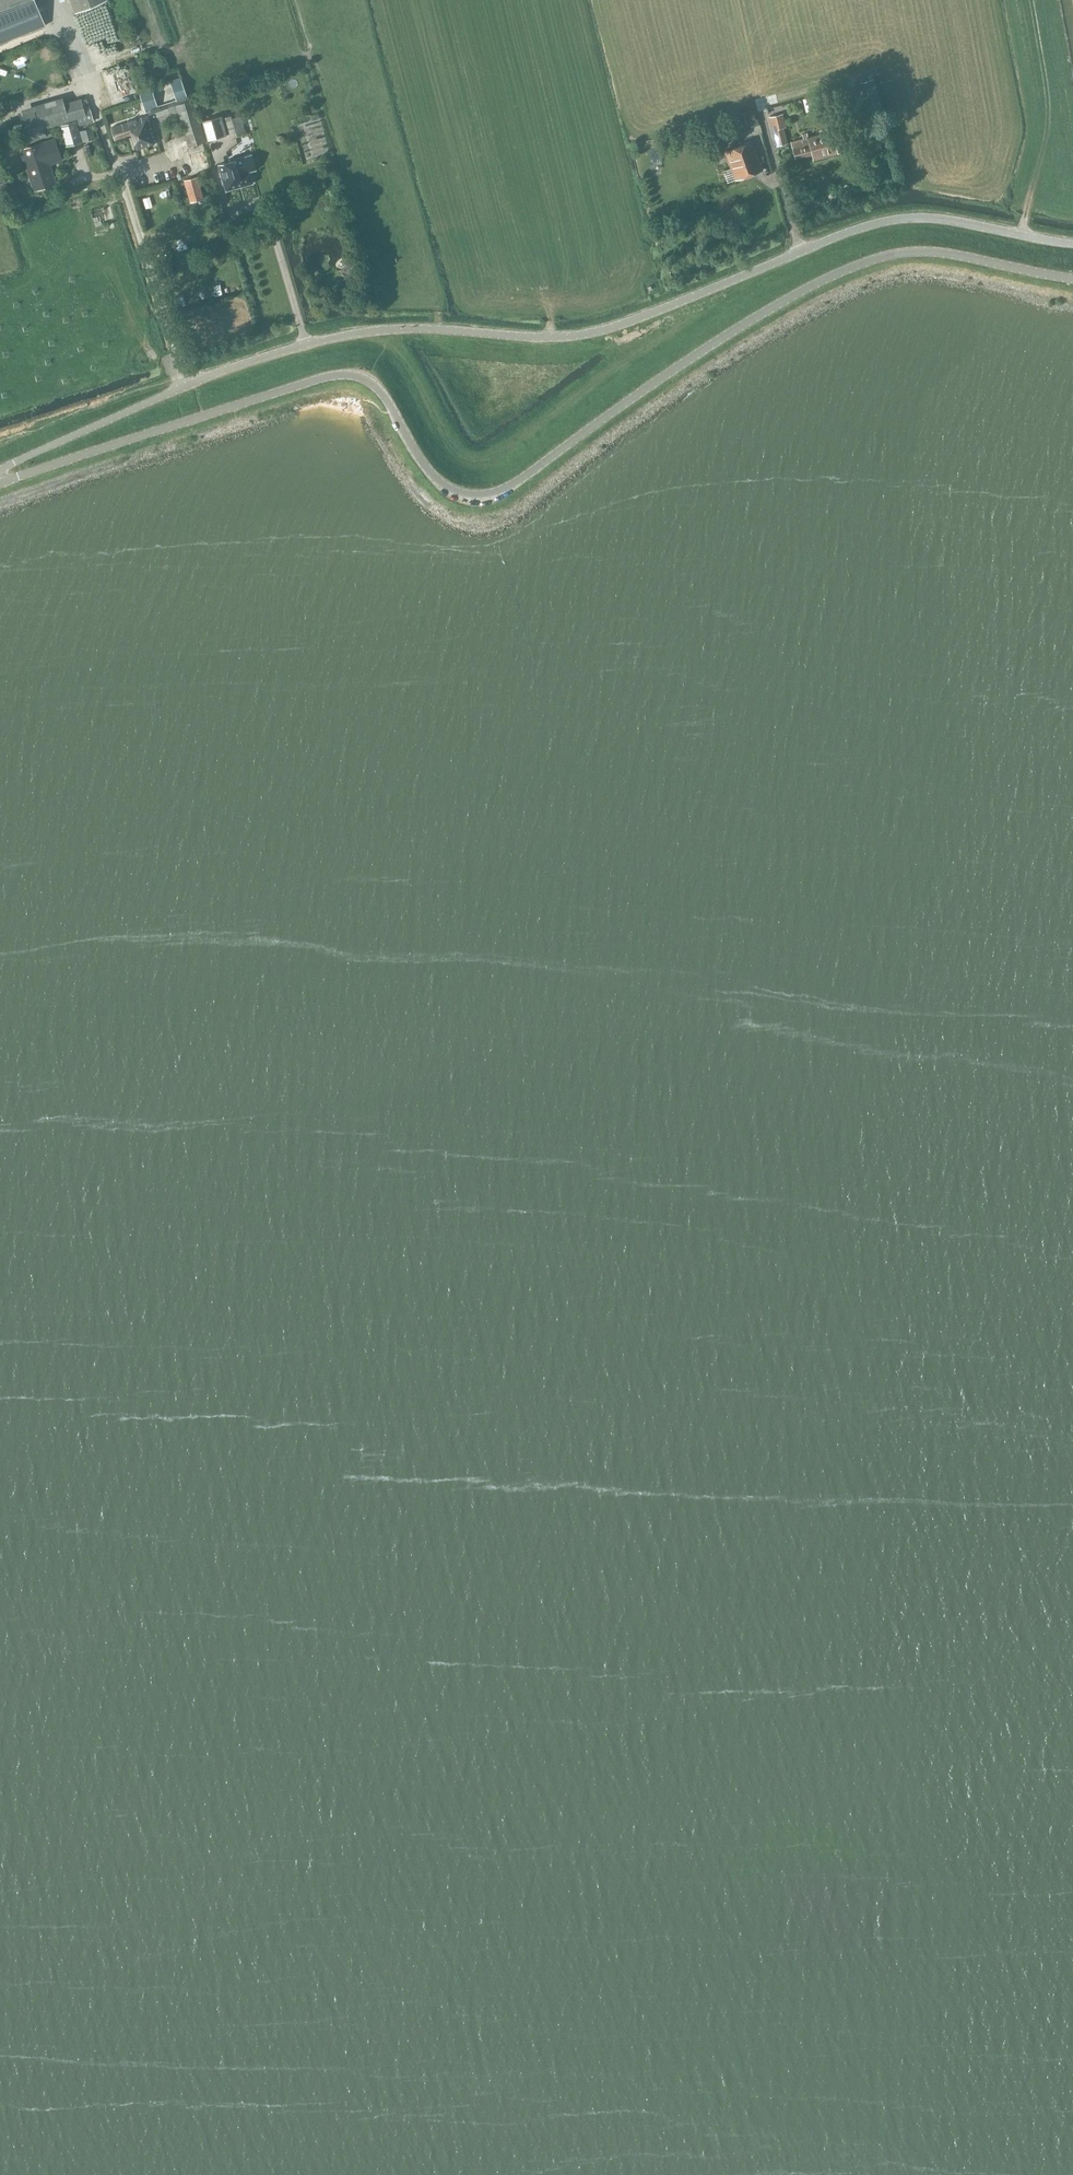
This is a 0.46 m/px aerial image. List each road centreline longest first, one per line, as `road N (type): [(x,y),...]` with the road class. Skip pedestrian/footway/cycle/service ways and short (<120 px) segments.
road 1 (tertiary): [(0,481),(343,373),(382,390),(439,481),(483,494),(514,483),(719,340),(872,258),(947,252),(1072,277)]
road 2 (unclassified): [(0,471),(189,384),(349,334),(408,327),(538,337),(595,332),(898,218),(1072,242)]
road 3 (track): [(1024,0),(1043,128),(1022,234)]

